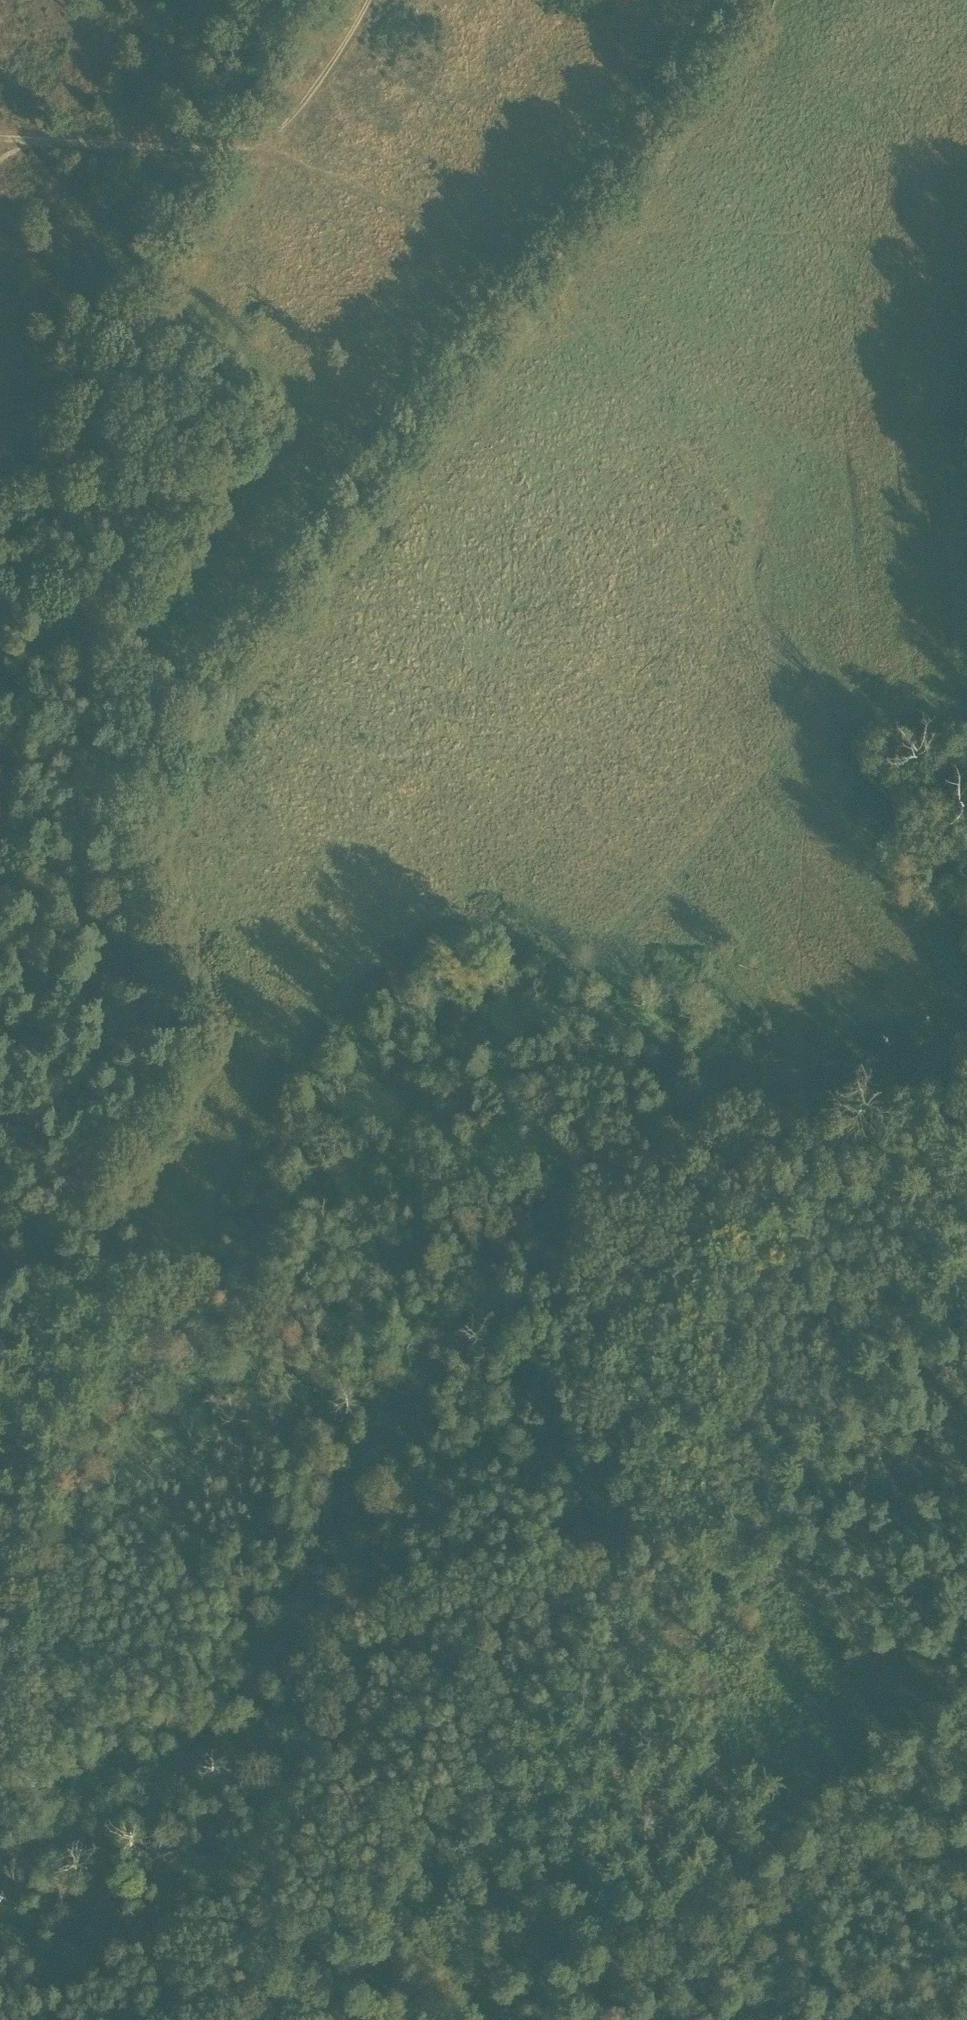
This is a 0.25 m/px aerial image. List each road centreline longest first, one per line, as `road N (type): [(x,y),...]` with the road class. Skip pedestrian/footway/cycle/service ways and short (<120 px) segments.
road 1 (track): [(0,942),(756,0)]
road 2 (track): [(323,0),(246,129)]

